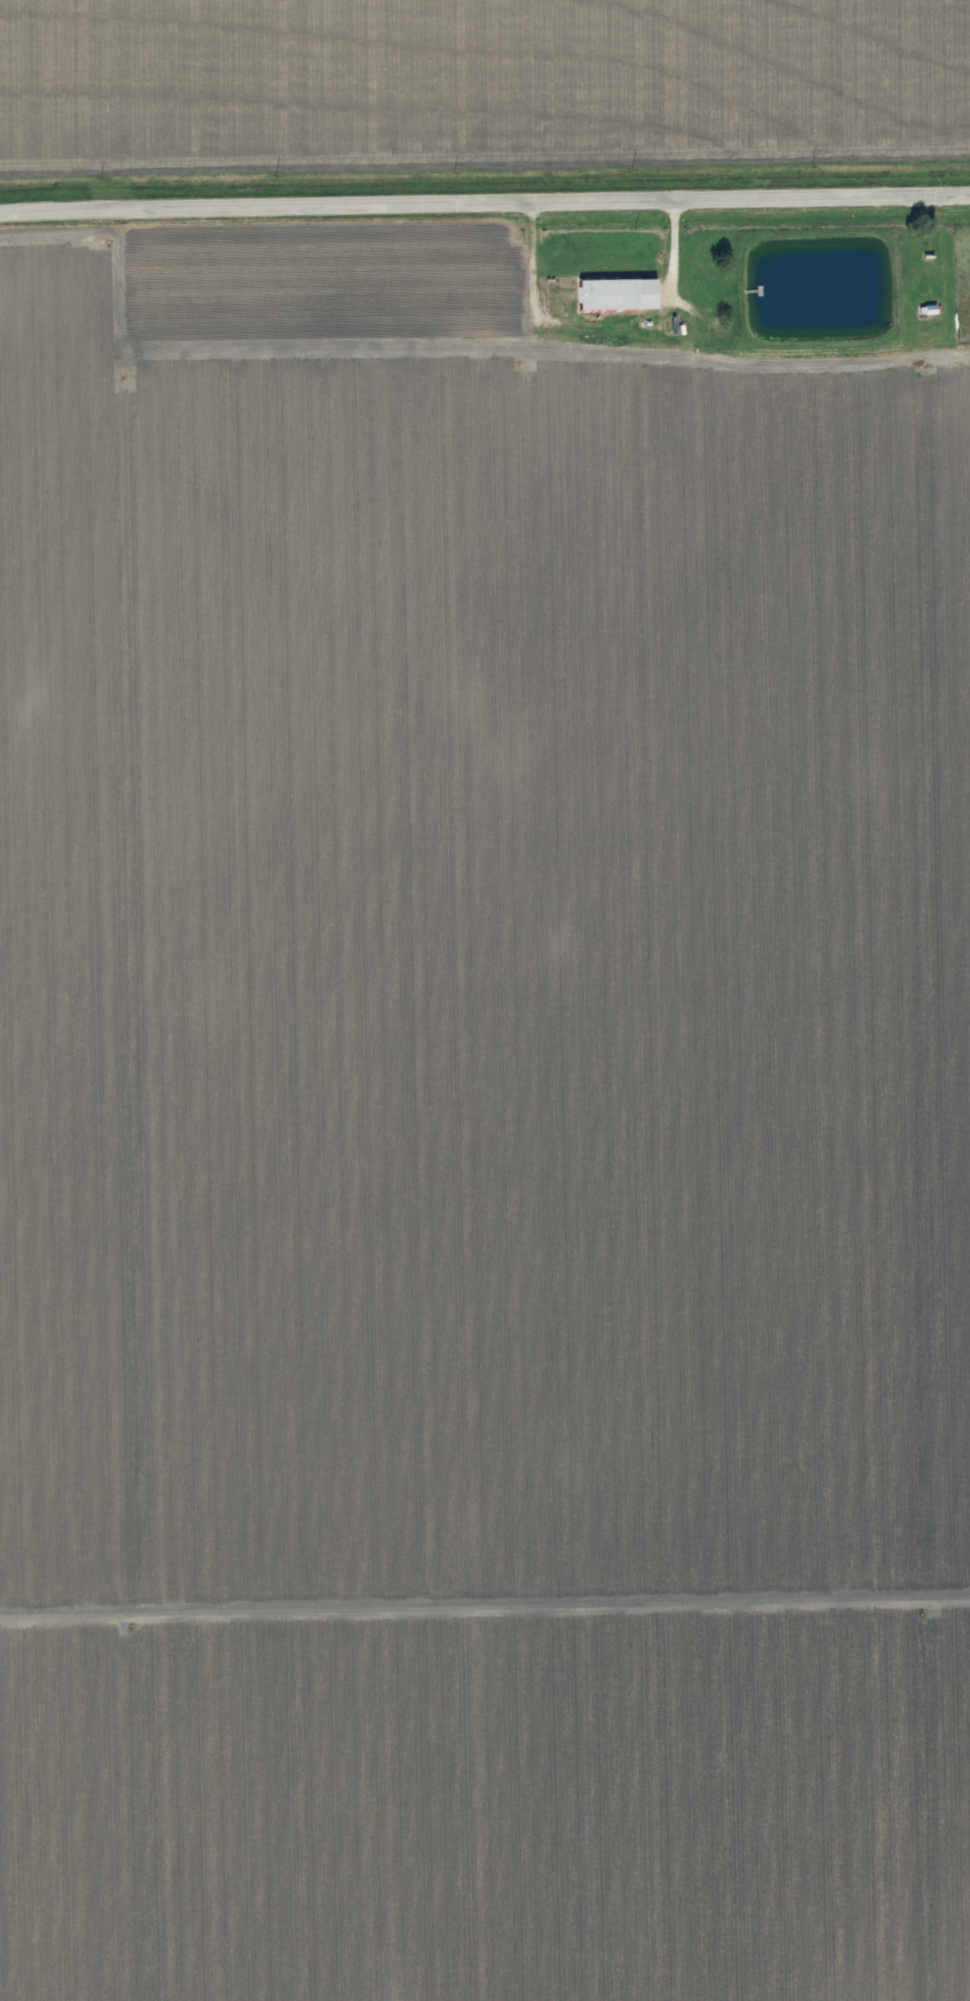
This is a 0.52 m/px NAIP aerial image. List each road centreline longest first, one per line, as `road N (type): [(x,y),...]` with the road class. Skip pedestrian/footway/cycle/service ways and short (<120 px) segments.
road 1 (tertiary): [(969,197),(0,218)]

